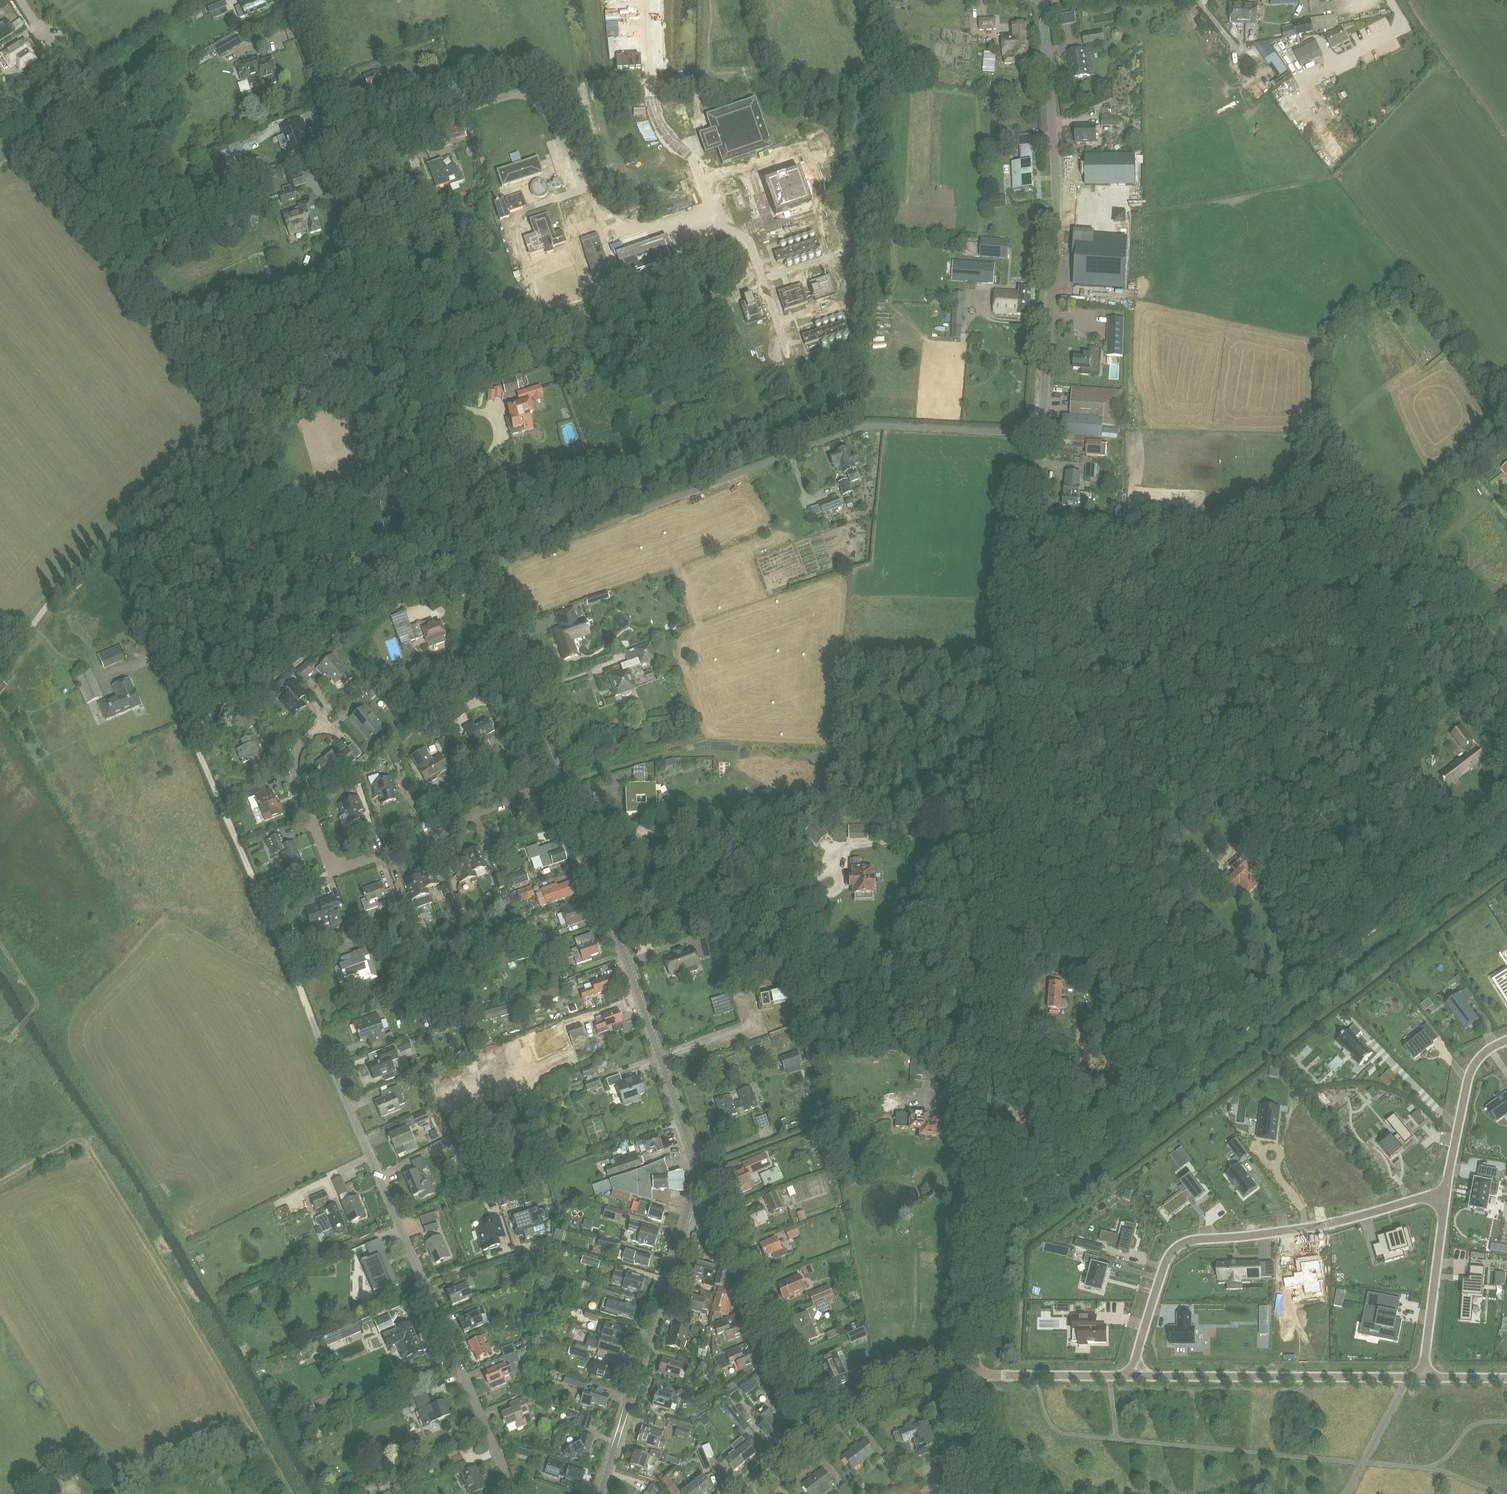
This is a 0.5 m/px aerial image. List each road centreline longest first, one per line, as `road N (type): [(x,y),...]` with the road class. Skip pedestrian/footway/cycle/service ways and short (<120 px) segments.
road 1 (unclassified): [(973,1375),(1042,432)]
road 2 (track): [(1506,821),(981,1232)]
road 3 (track): [(305,1004),(116,555),(91,559),(0,660)]
road 4 (residential): [(490,568),(855,429),(1042,432)]
road 5 (tertiary): [(687,1210),(693,1153),(565,780)]
road 6 (tertiary): [(490,568),(343,145)]
road 7 (unclassified): [(1042,432),(1052,137),(1043,0)]
road 8 (residential): [(565,780),(339,866),(326,853),(295,761),(299,745),(334,716)]
road 9 (residential): [(1131,1376),(1169,1260),(1183,1245),(1272,1234),(1447,1193)]
road 10 (track): [(189,729),(259,690),(477,529)]
road 11 (residential): [(424,1282),(305,1004)]
road 12 (tertiary): [(600,1493),(687,1210)]
road 13 (unclassified): [(571,180),(543,102),(522,91),(343,145)]
road 14 (residential): [(1406,1378),(1131,1376)]
road 15 (residential): [(806,1413),(723,1223),(687,1210)]
road 16 (residential): [(516,1493),(424,1282)]
road 17 (tertiary): [(565,780),(490,568)]
road 18 (residential): [(1421,1378),(1447,1193)]
road 19 (residential): [(1447,1193),(1474,1064),(1506,1041)]
road 20 (residential): [(1131,1376),(973,1375)]
road 21 (tertiary): [(343,145),(292,0)]
road 22 (residential): [(838,1418),(900,1382),(973,1375)]
road 23 (residential): [(424,1282),(547,1243)]
road 24 (residential): [(1348,1493),(1406,1378)]

